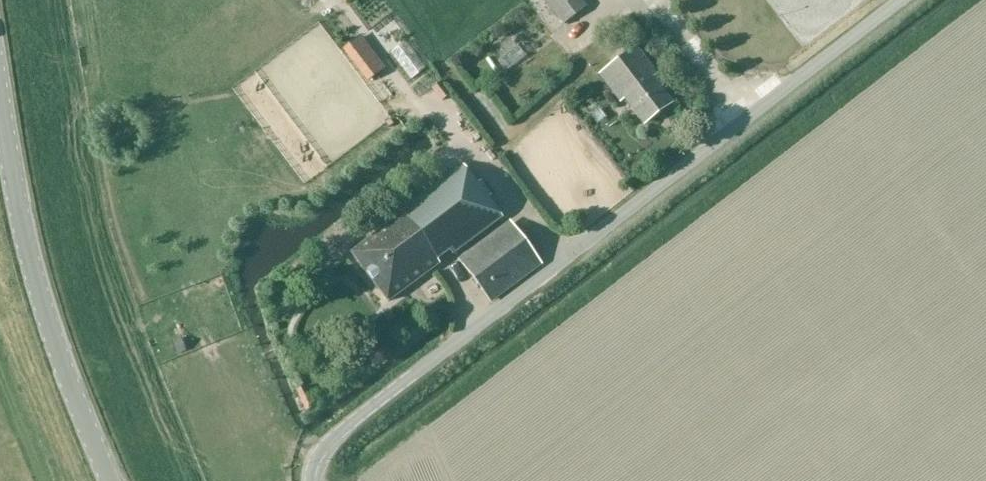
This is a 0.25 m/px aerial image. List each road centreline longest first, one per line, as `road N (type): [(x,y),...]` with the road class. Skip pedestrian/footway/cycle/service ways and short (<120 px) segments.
road 1 (unclassified): [(314,480),(332,441),(901,0)]
road 2 (tertiary): [(110,480),(39,290),(0,92)]

